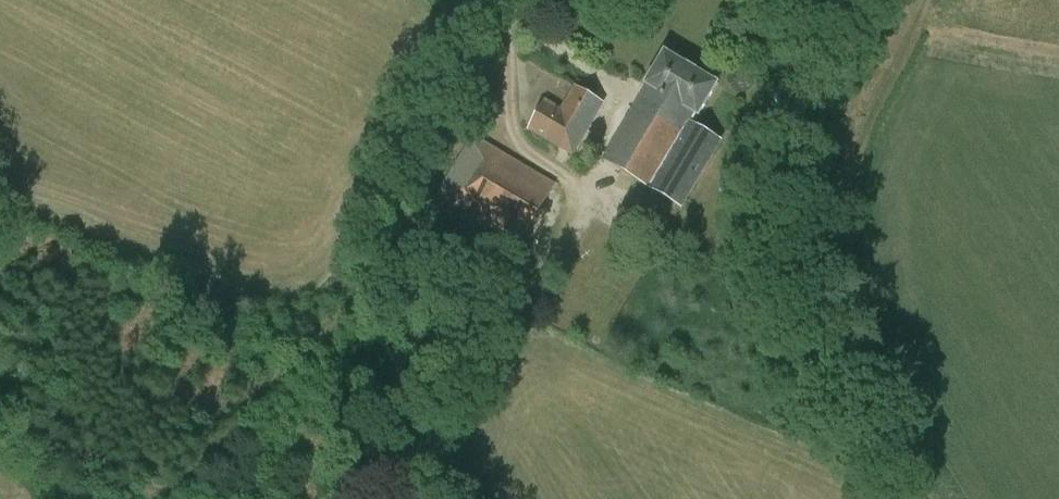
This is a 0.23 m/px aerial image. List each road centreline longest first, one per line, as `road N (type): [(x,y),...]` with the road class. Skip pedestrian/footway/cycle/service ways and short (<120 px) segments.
road 1 (track): [(161,498),(412,242),(518,16)]
road 2 (track): [(930,498),(898,428),(848,252),(838,184),(842,156),(922,0)]
road 3 (track): [(388,498),(544,273),(581,183)]
road 4 (track): [(659,213),(675,218),(689,211),(736,131),(761,120),(850,144)]

